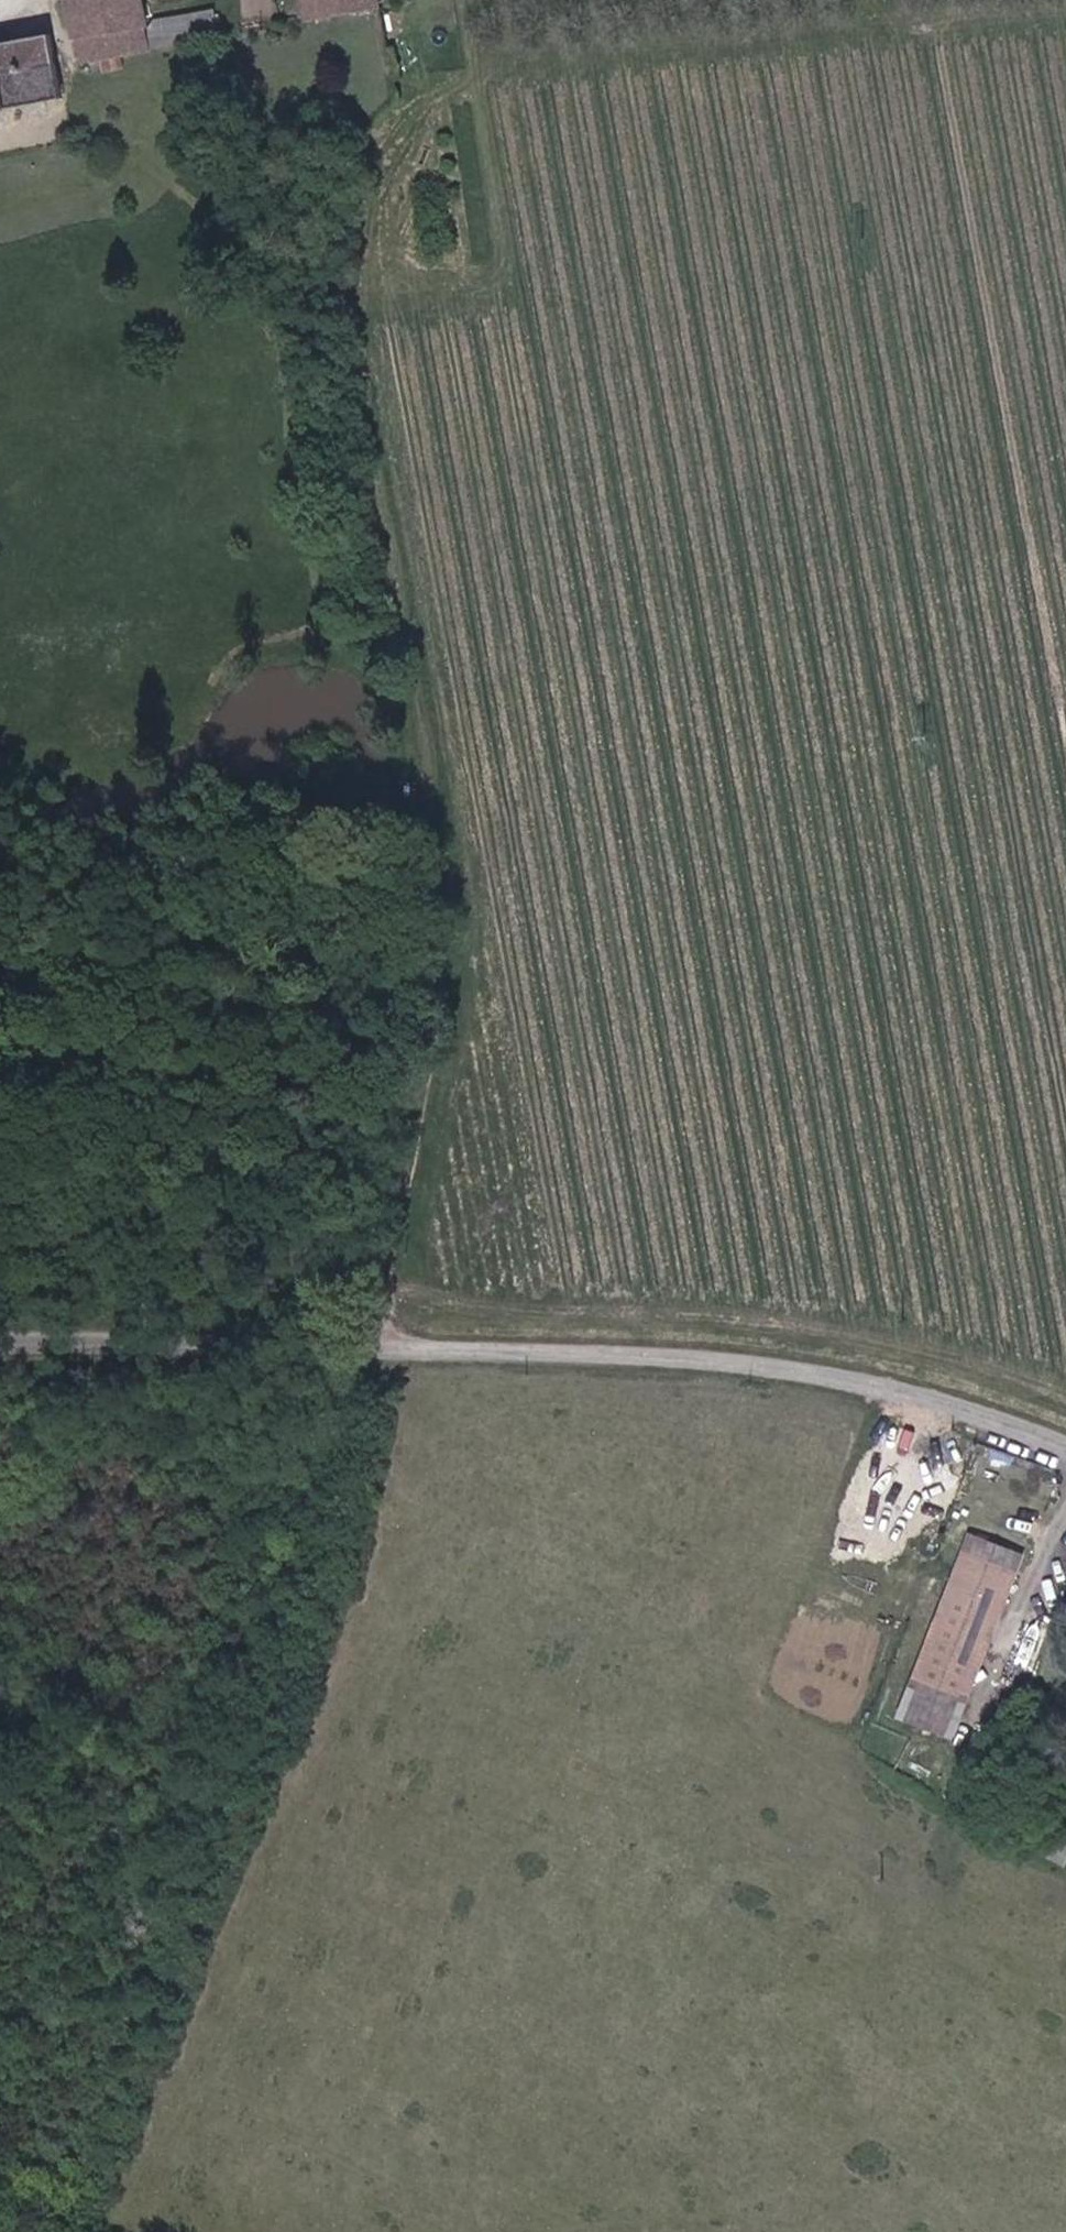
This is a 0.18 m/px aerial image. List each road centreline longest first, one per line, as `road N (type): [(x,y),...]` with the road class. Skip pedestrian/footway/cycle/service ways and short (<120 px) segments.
road 1 (unclassified): [(1065,1450),(857,1377),(740,1362),(0,1348)]

